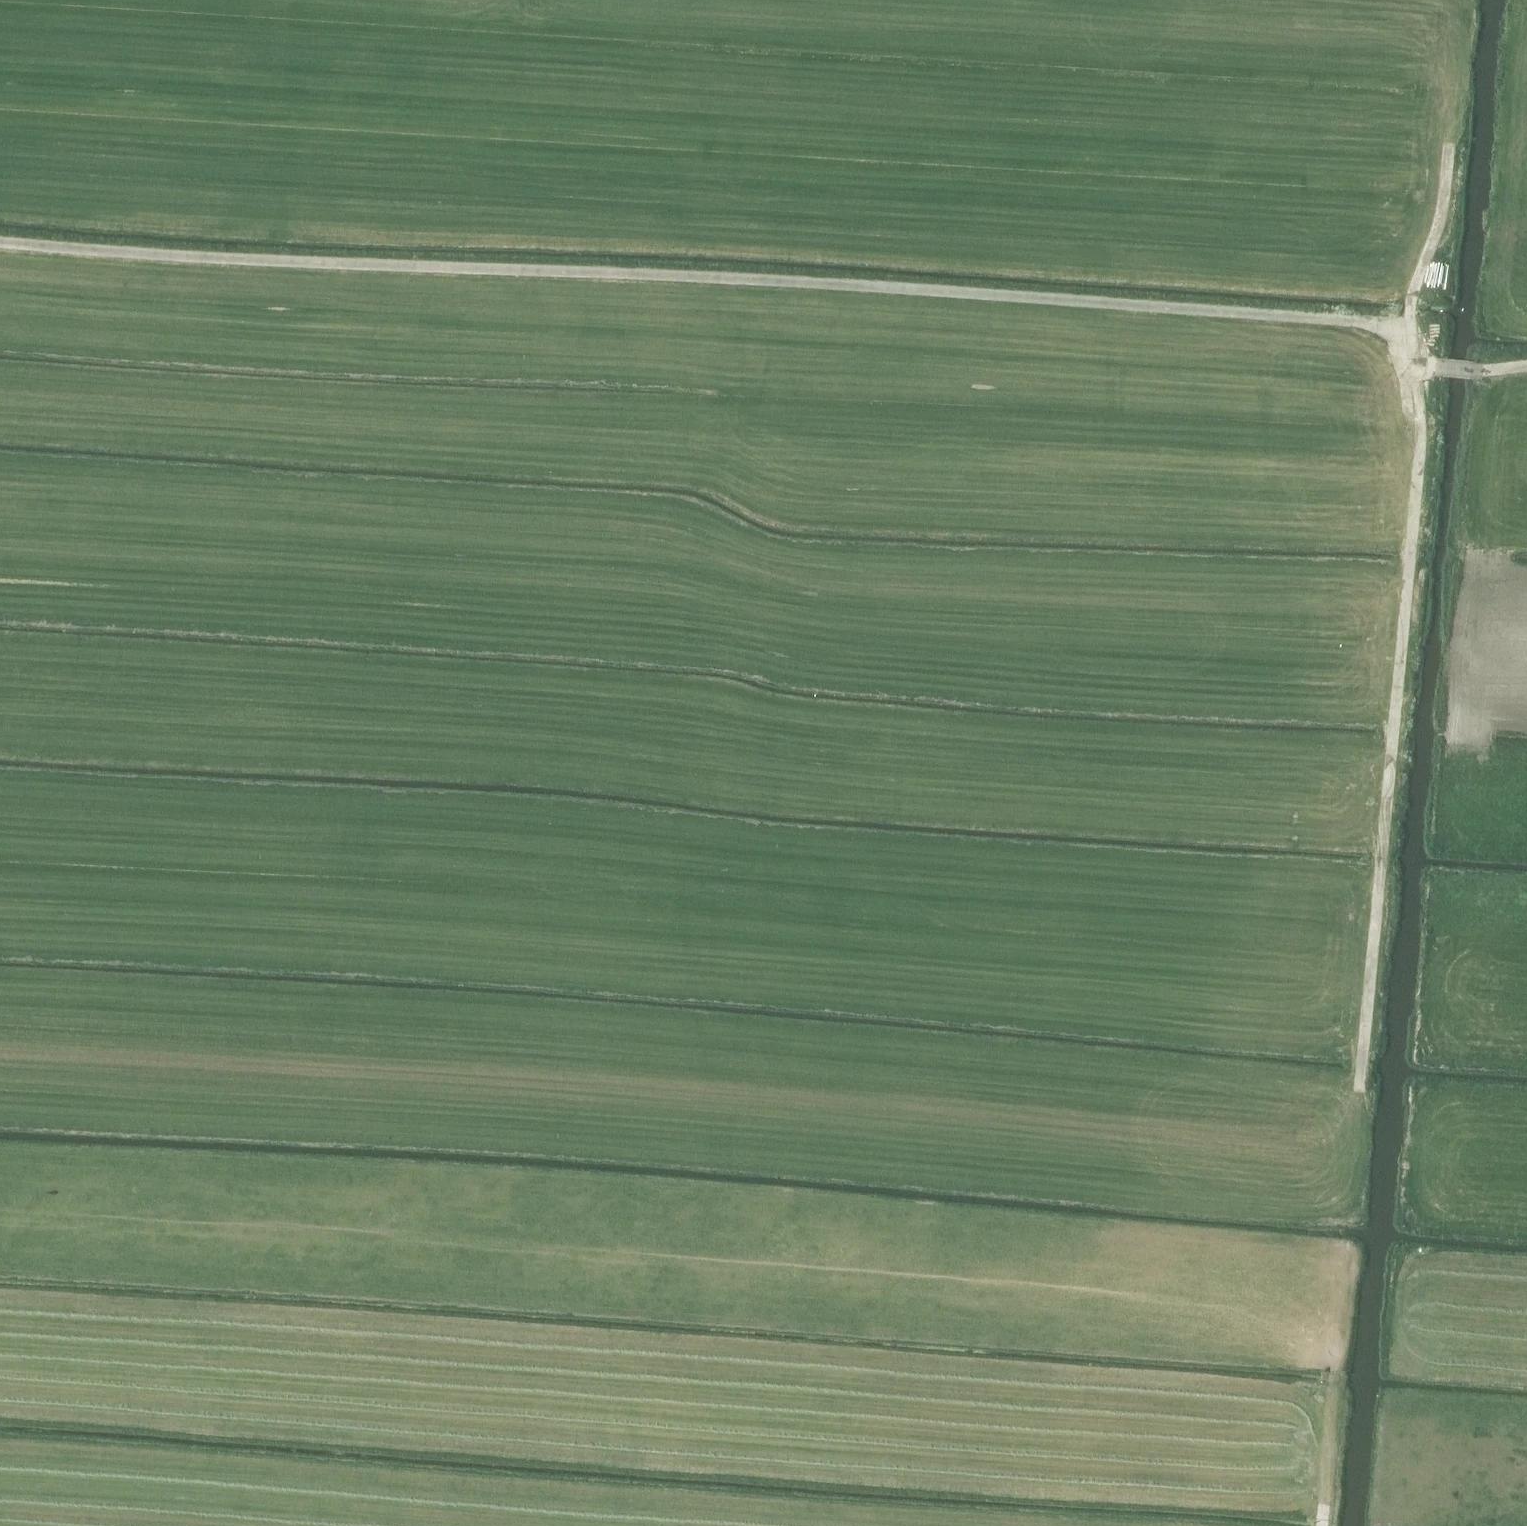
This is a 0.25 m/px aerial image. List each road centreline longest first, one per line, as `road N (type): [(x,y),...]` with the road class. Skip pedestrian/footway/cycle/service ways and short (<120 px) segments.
road 1 (track): [(1407,362),(1396,327),(959,289),(0,239)]
road 2 (track): [(1407,362),(1420,442),(1359,1096)]
road 3 (track): [(1450,144),(1439,228),(1396,327)]
road 4 (track): [(1321,1525),(1335,1348)]
road 5 (track): [(1526,364),(1407,362)]

